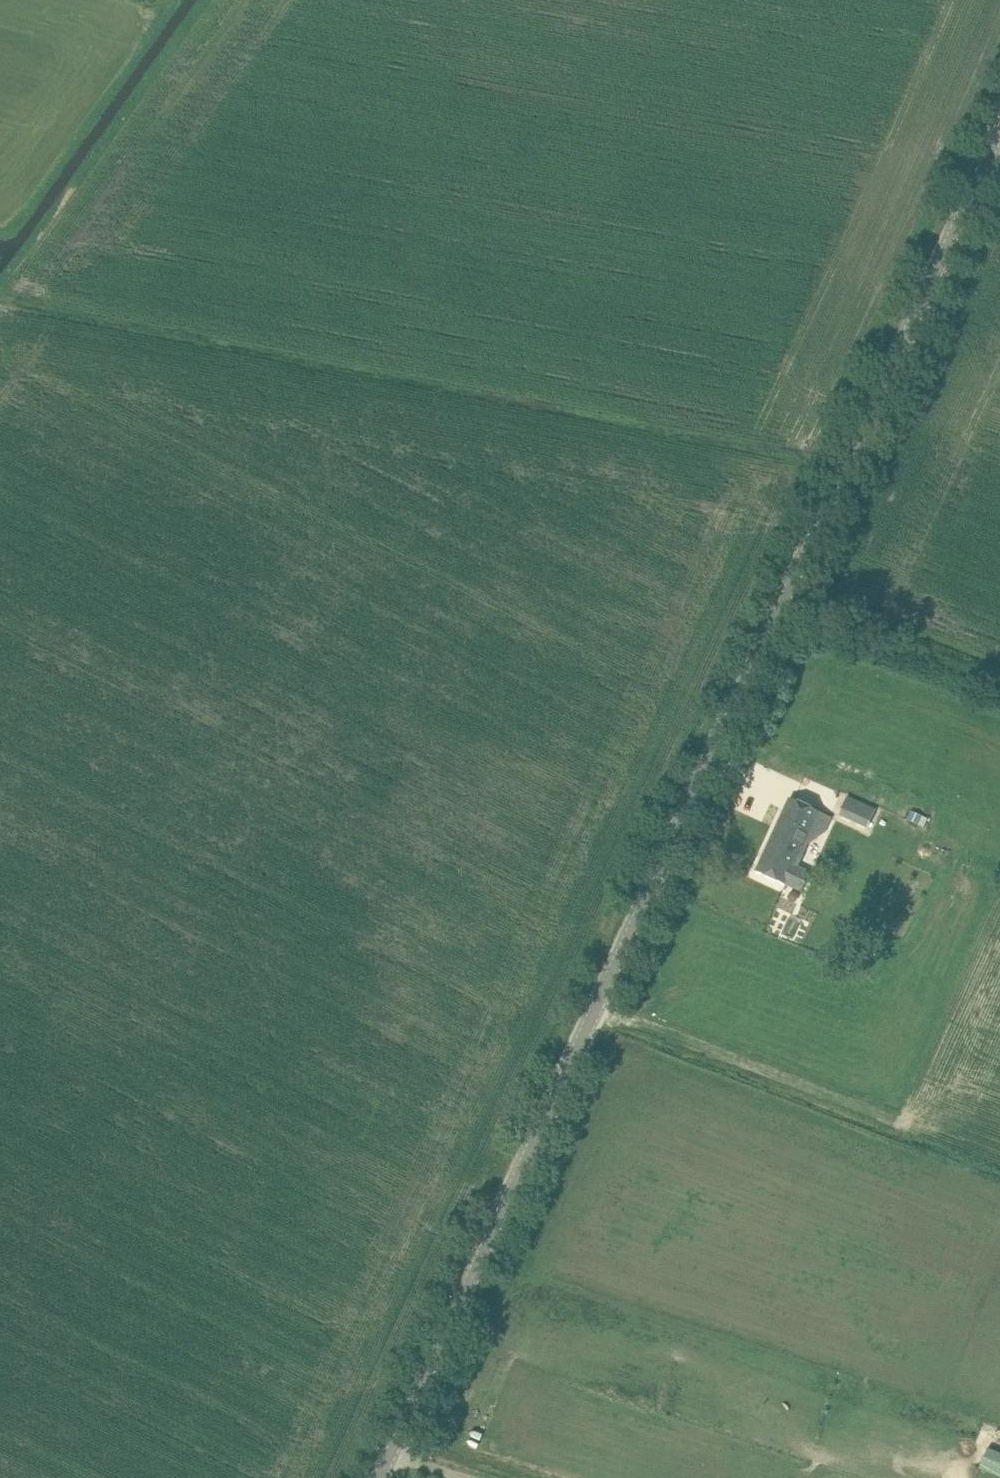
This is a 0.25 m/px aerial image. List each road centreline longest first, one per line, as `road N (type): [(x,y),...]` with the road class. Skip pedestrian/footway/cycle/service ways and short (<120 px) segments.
road 1 (tertiary): [(367,1477),(999,99)]

